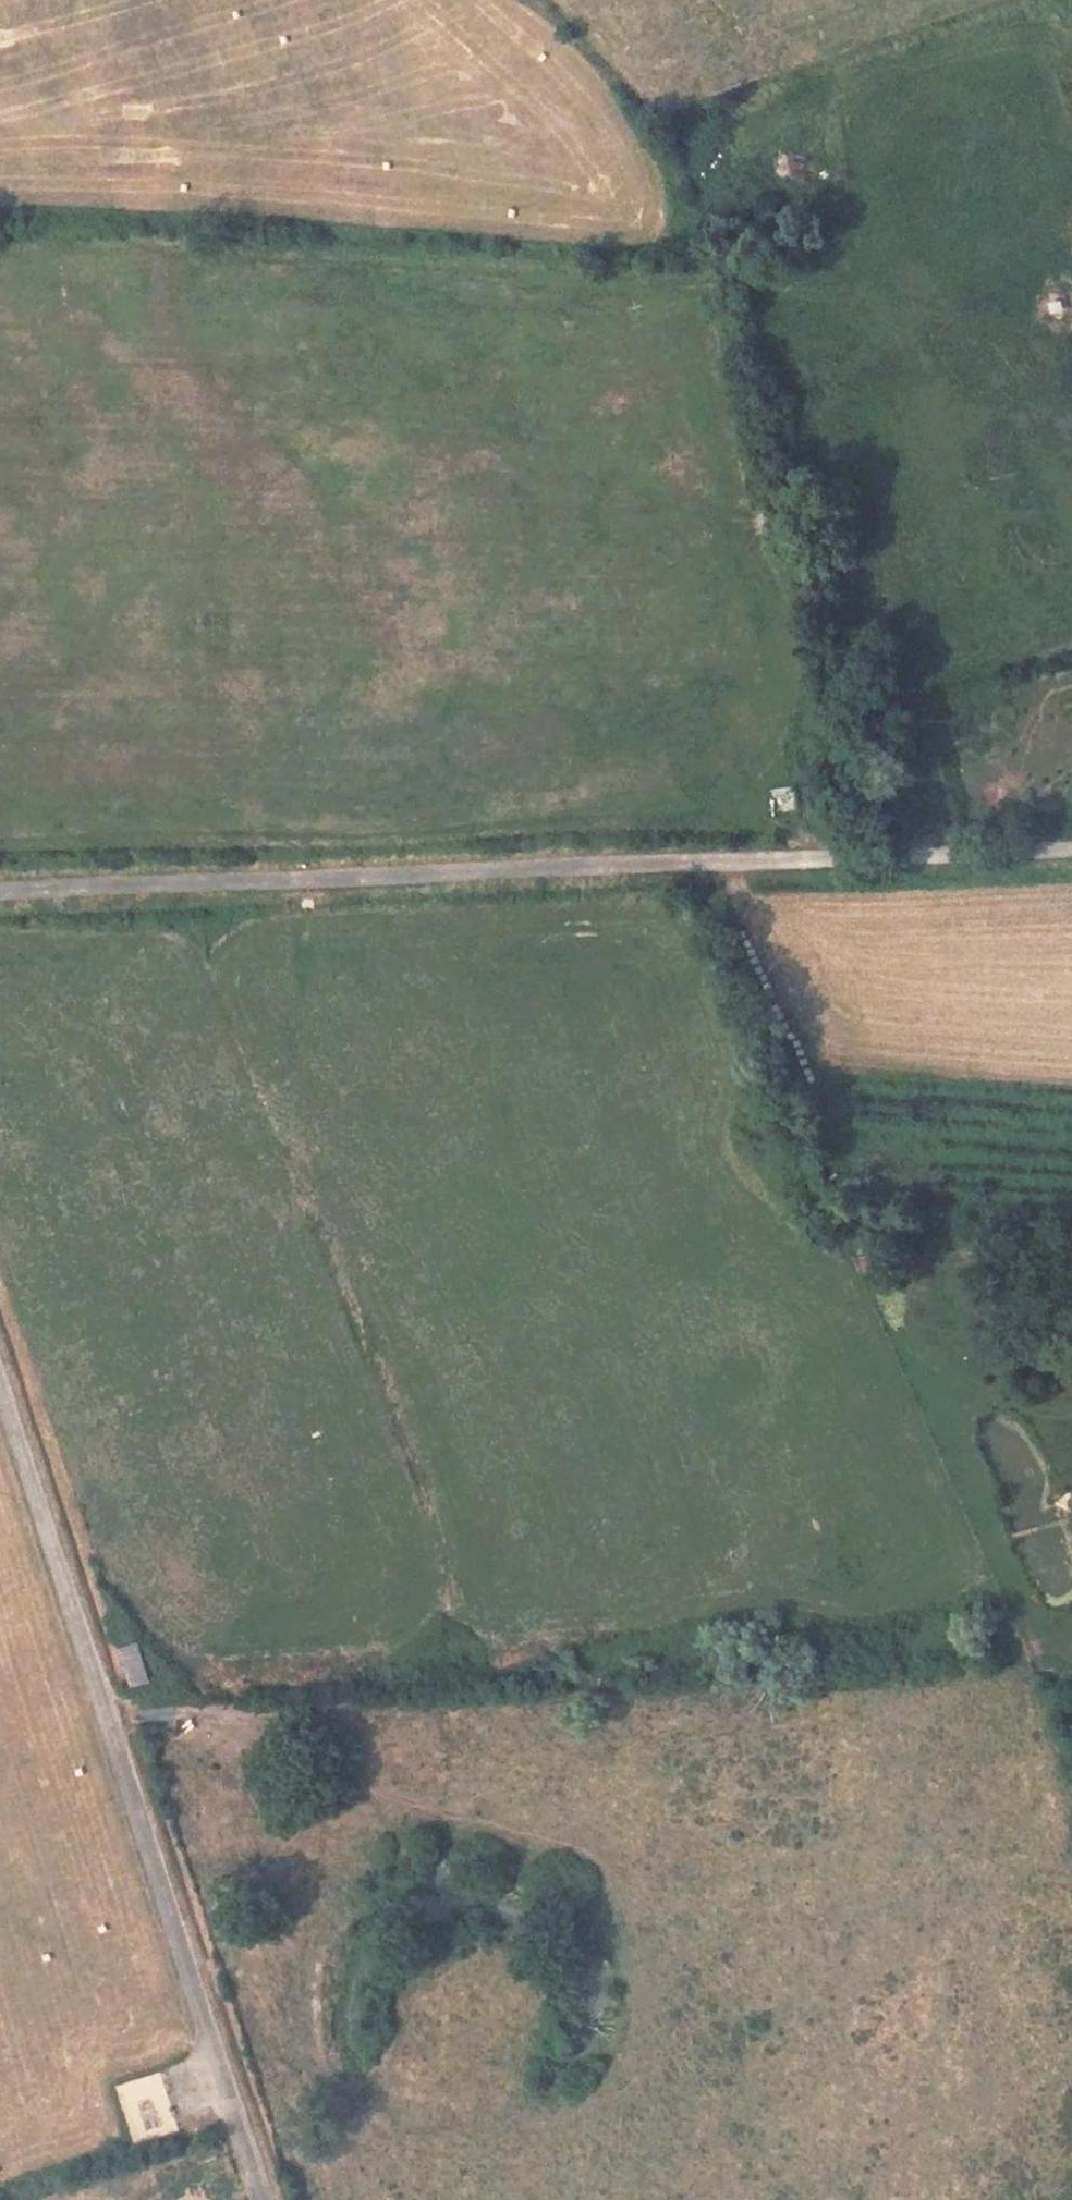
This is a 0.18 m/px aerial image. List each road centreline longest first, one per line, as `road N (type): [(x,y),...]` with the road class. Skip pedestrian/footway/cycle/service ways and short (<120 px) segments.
road 1 (track): [(0,890),(1071,849)]
road 2 (unclassified): [(0,1383),(265,2199)]

